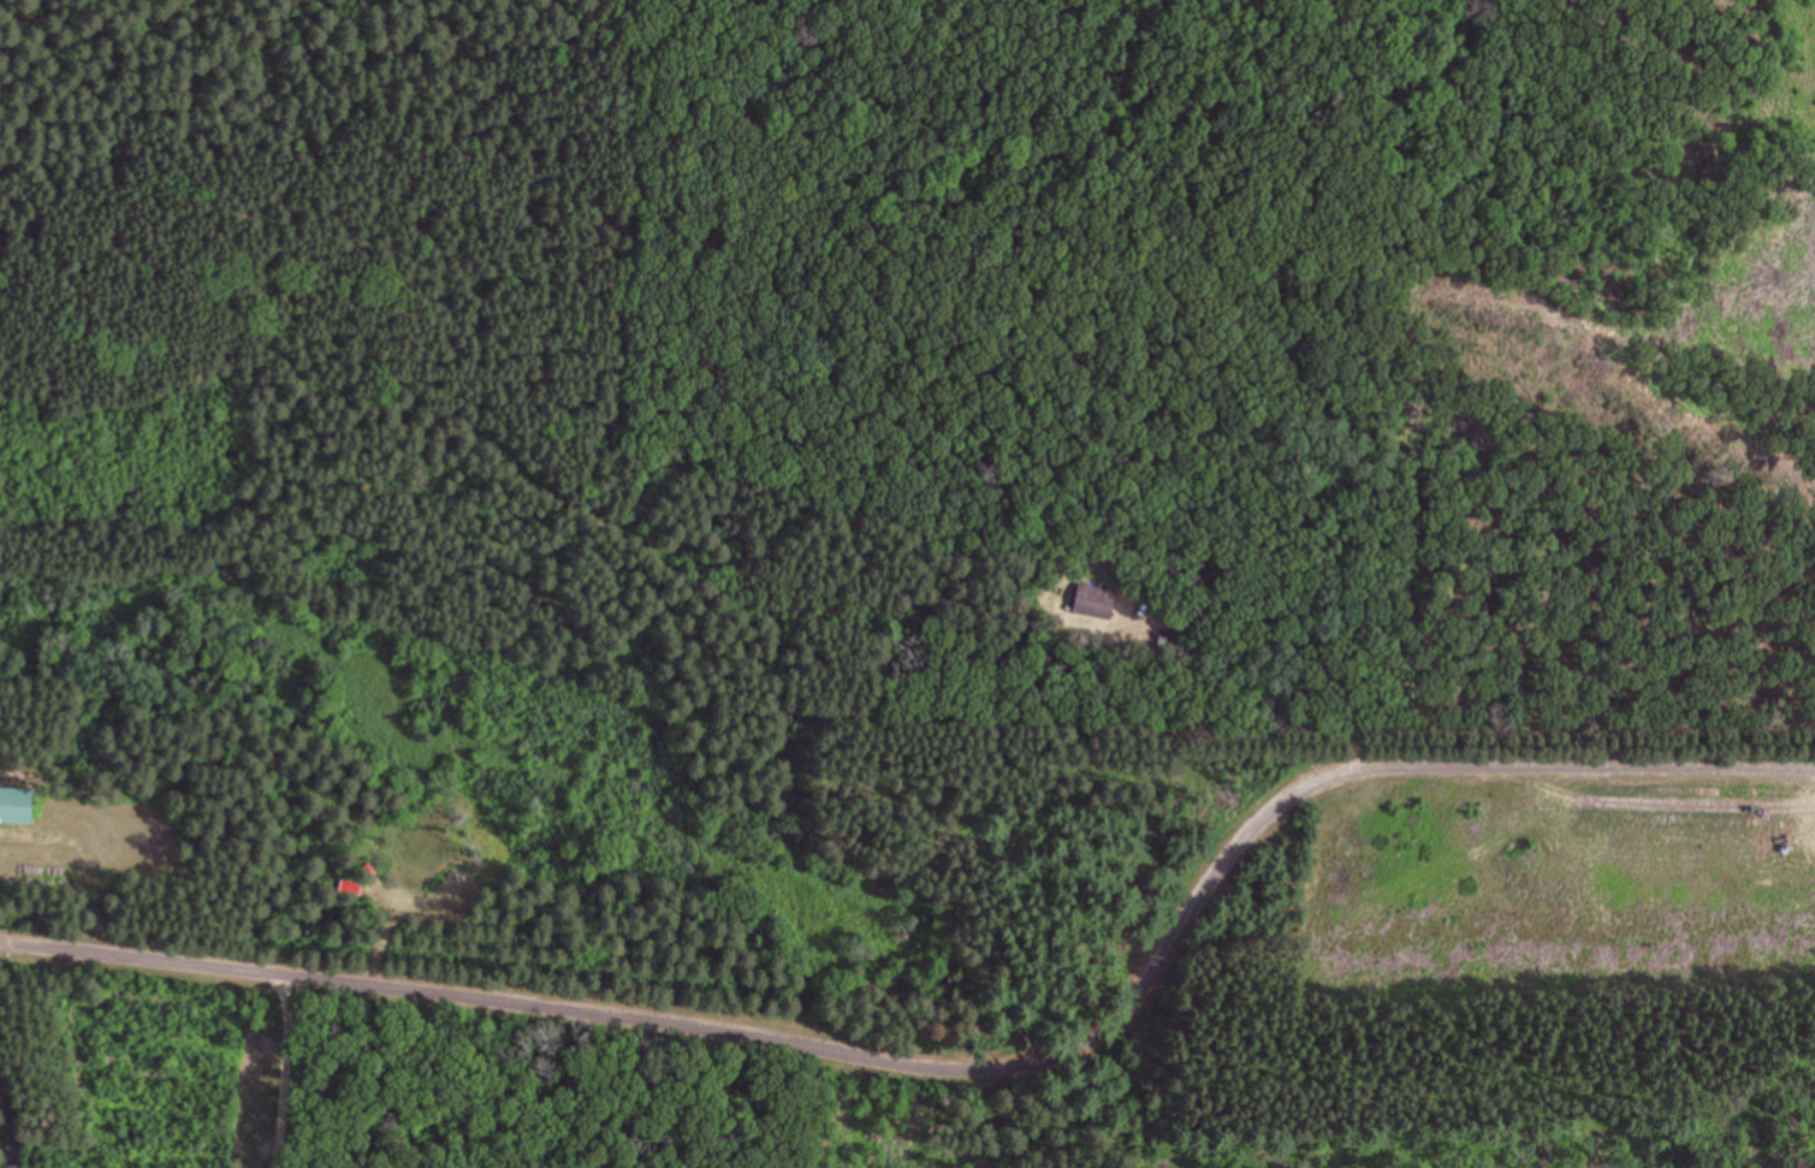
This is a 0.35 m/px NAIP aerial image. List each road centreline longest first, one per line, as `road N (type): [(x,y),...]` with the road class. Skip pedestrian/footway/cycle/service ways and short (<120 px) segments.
road 1 (residential): [(1814,780),(1647,775),(1580,758),(1340,766),(1257,819),(1188,909),(1140,991),(1096,1032),(1040,1061),(917,1061),(707,1018),(0,936)]

